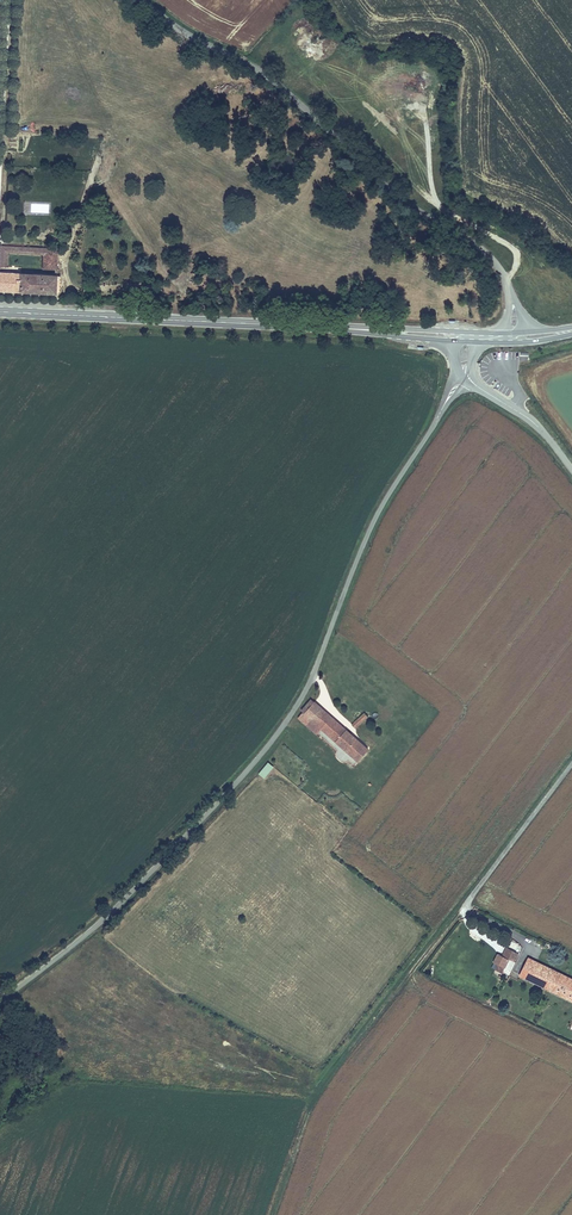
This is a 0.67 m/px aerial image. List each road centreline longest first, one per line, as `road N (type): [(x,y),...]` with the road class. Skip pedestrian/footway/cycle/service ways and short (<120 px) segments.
road 1 (unclassified): [(462,379),(373,522),(315,670),(276,735),(121,903),(0,1000)]
road 2 (tertiary): [(143,0),(279,85),(394,191),(483,248),(504,271)]
road 3 (primary): [(450,336),(0,312)]

